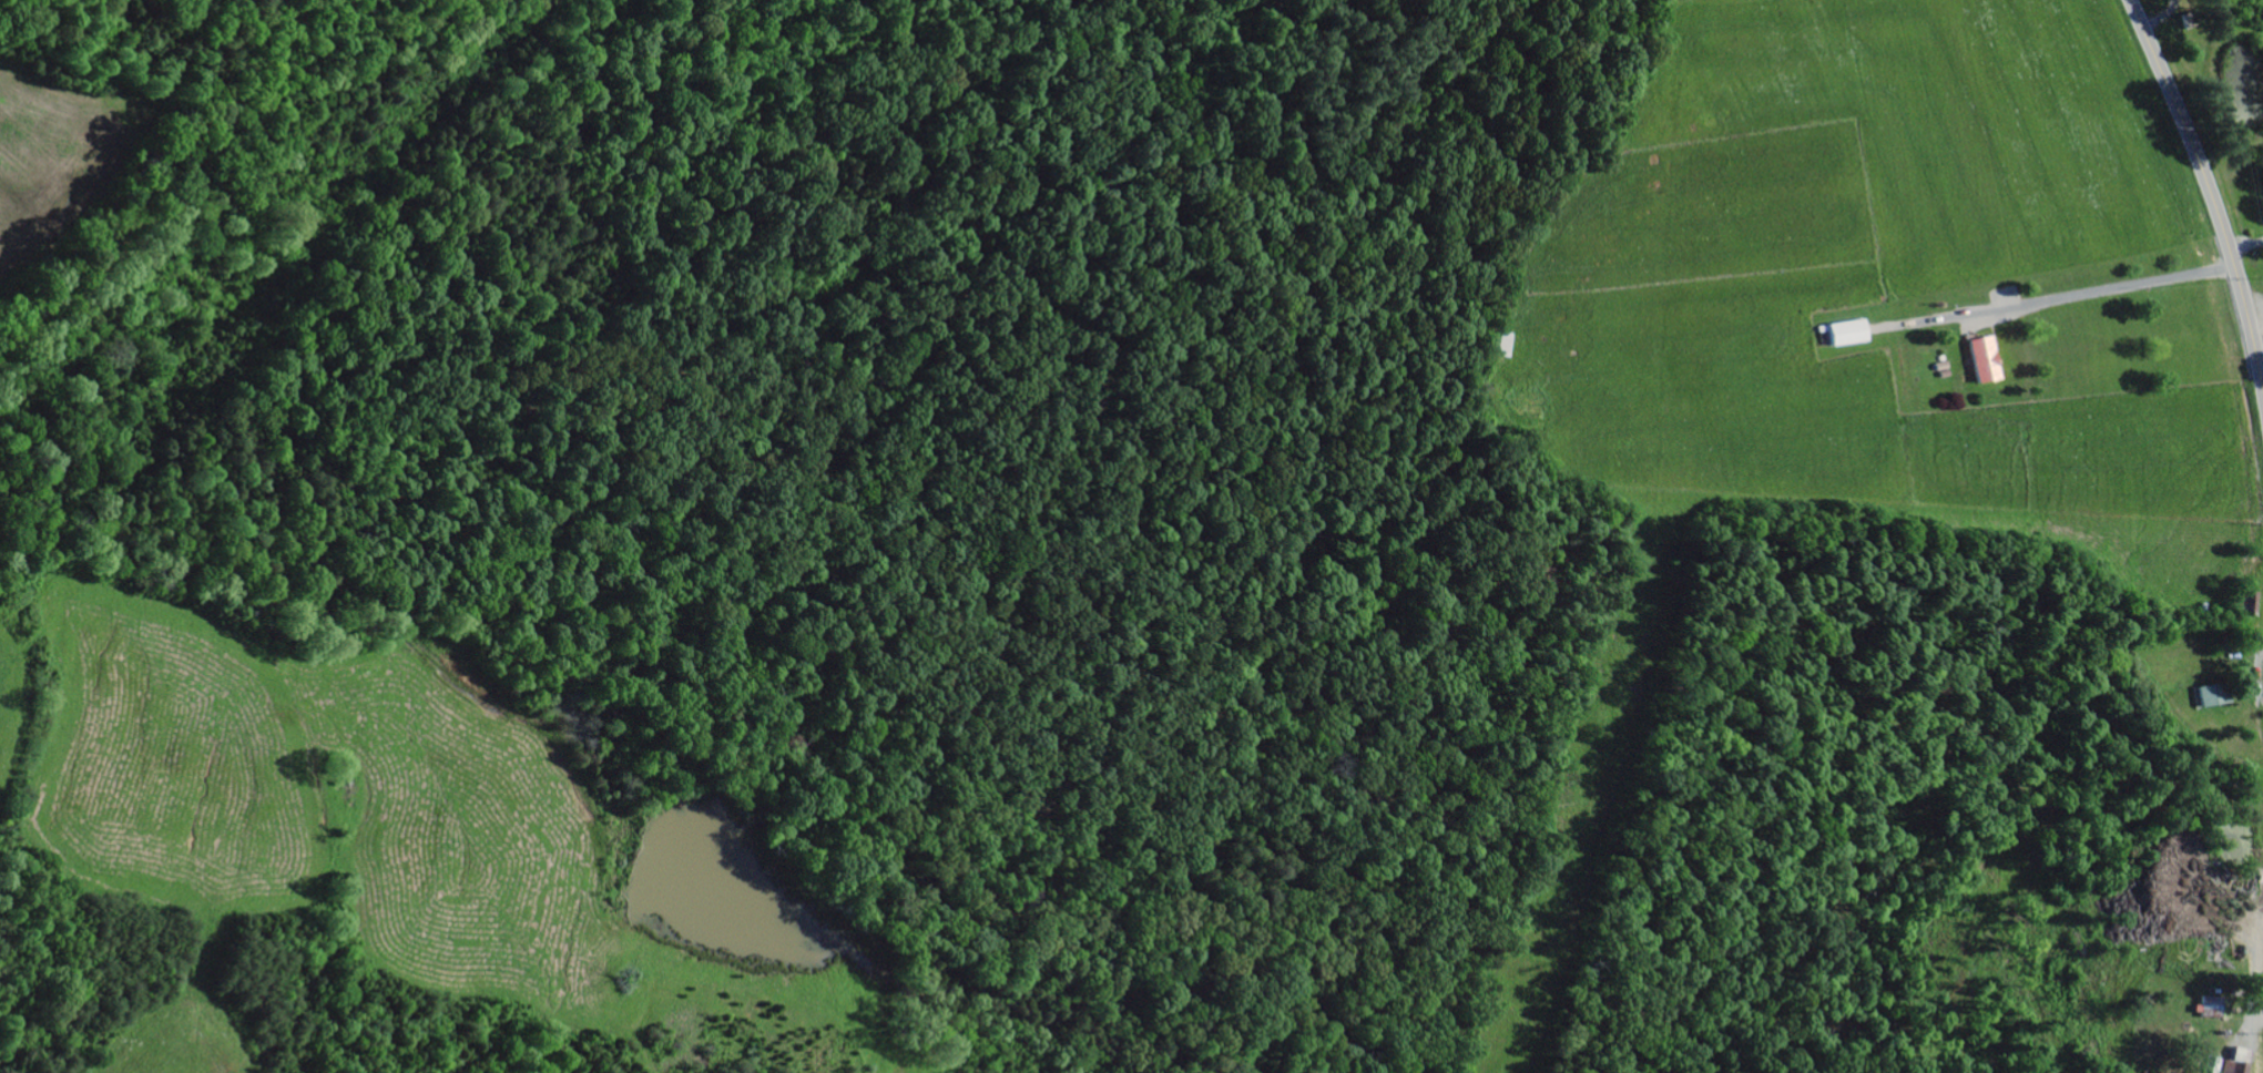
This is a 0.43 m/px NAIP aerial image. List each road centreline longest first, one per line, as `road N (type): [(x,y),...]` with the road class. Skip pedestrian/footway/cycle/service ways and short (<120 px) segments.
road 1 (secondary): [(2262,380),(2219,212),(2132,0)]

